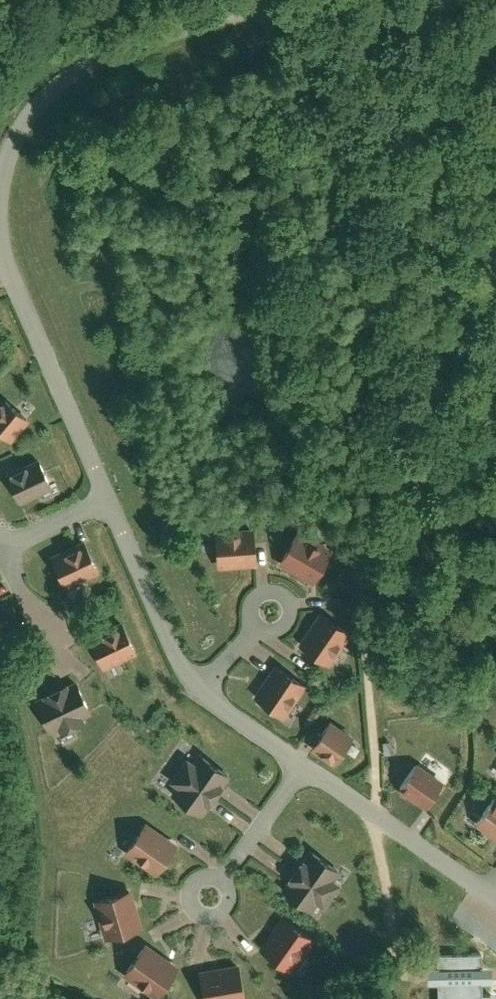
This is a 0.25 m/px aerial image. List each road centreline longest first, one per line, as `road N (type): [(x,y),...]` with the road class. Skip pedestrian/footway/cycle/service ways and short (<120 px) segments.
road 1 (track): [(279,0),(336,302),(376,811)]
road 2 (residential): [(105,494),(12,257),(7,202),(16,128),(58,77),(112,45),(253,0)]
road 3 (residential): [(493,888),(302,765)]
road 4 (residential): [(201,684),(105,494)]
road 5 (track): [(396,972),(376,811)]
road 6 (residential): [(226,875),(302,765)]
road 7 (residential): [(302,765),(201,684)]

